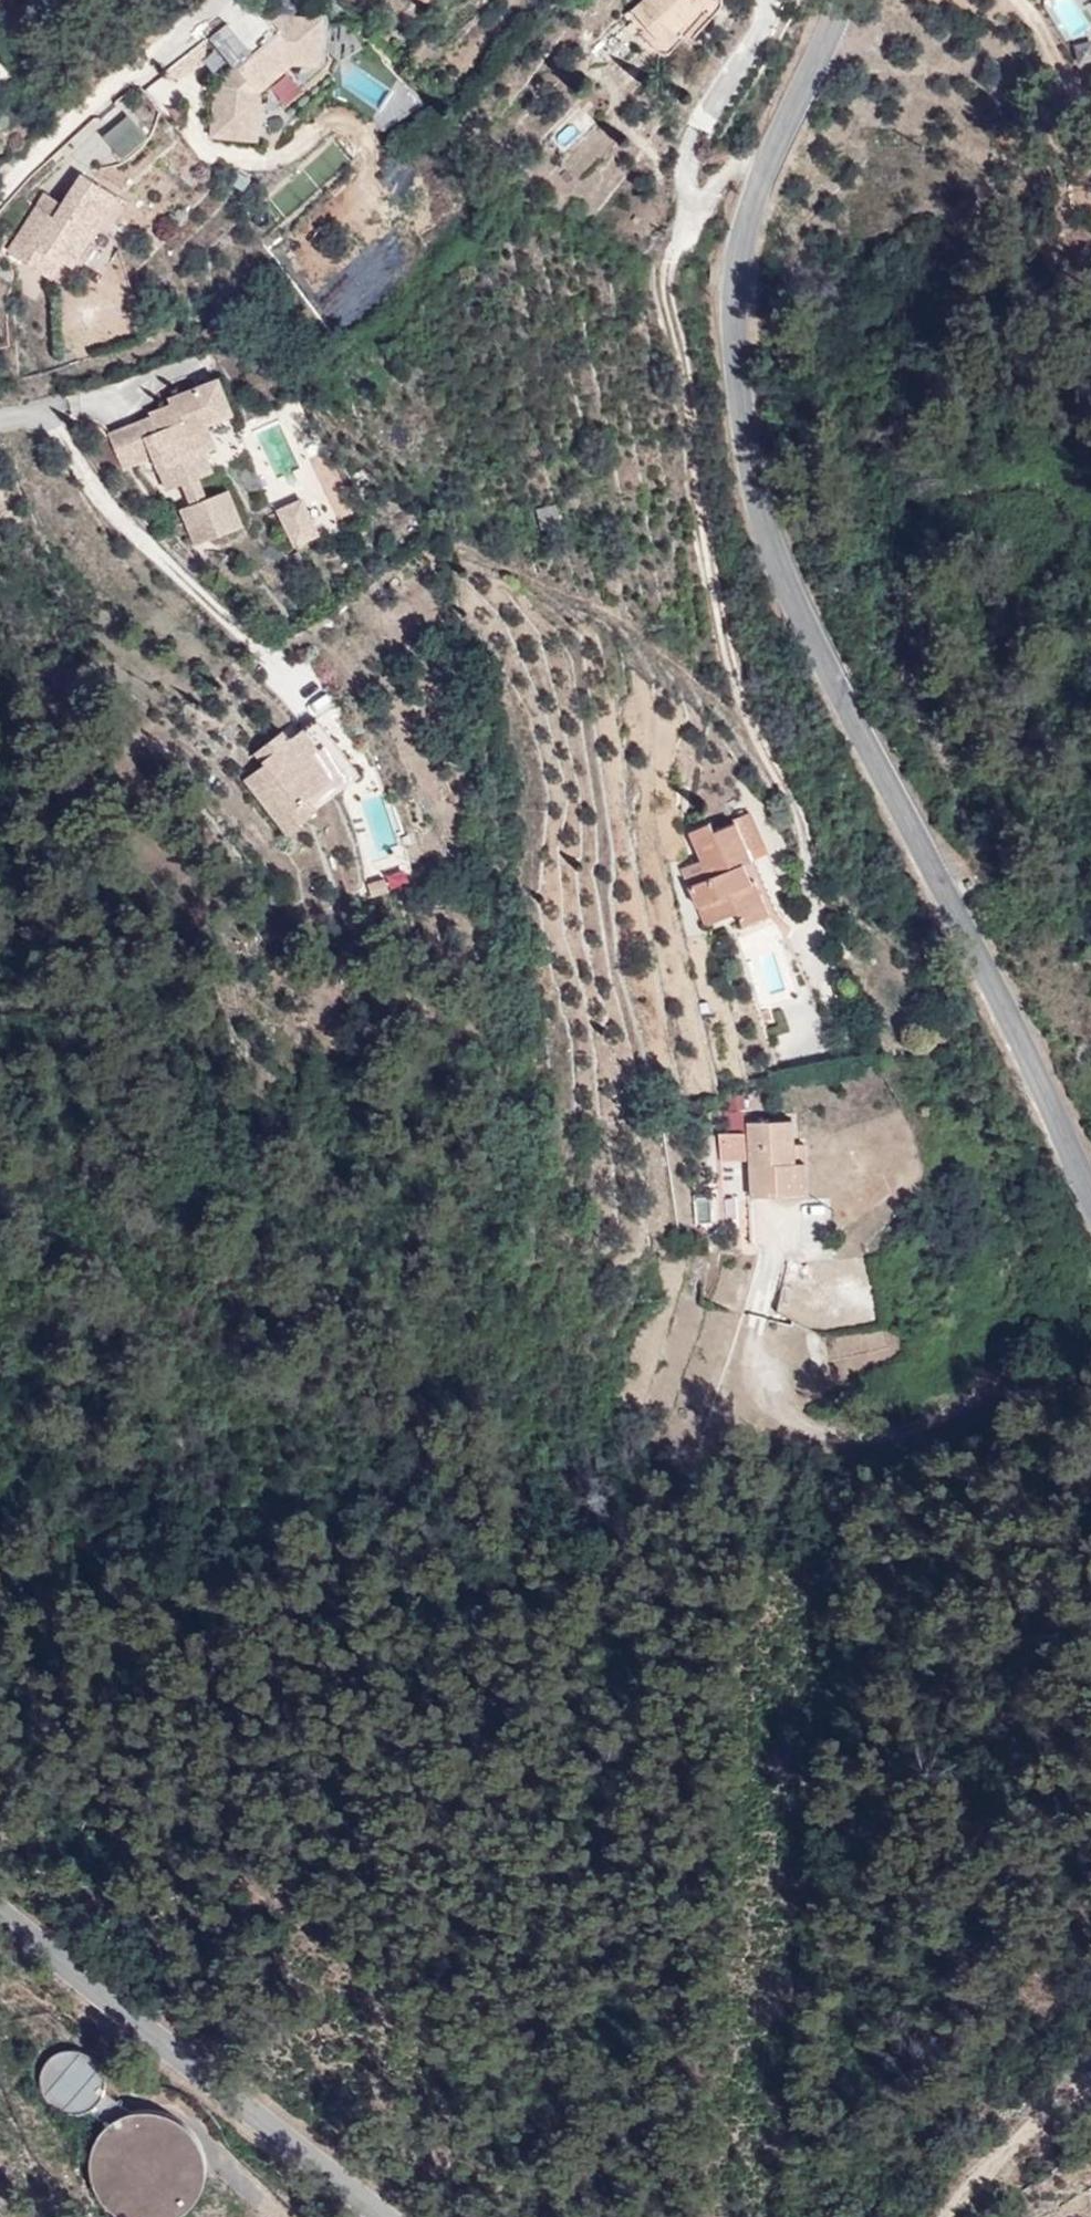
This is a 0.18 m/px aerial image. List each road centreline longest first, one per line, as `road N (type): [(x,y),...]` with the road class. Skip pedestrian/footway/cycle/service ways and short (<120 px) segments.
road 1 (residential): [(1090,1189),(782,551),(754,466),(739,365),(743,233),(844,0)]
road 2 (residential): [(0,1902),(274,2117),(387,2216)]

